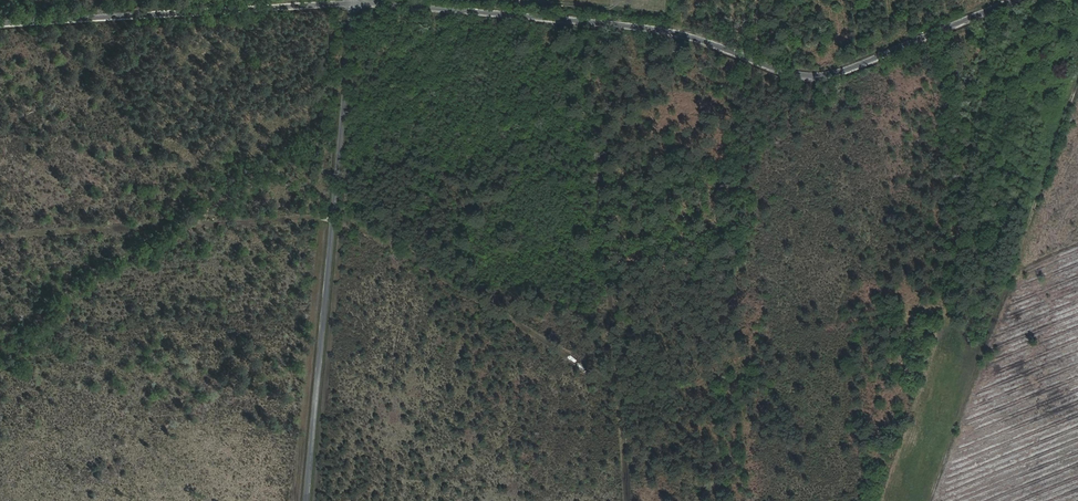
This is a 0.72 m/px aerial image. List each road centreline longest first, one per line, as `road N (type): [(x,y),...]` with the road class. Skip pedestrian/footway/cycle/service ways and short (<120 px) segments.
road 1 (unclassified): [(354,6),(653,28),(792,77),(818,77),(1020,0)]
road 2 (track): [(903,500),(1075,0)]
road 3 (residential): [(307,500),(354,6)]
road 4 (unclassified): [(0,25),(354,6)]
road 5 (track): [(0,236),(334,215)]

